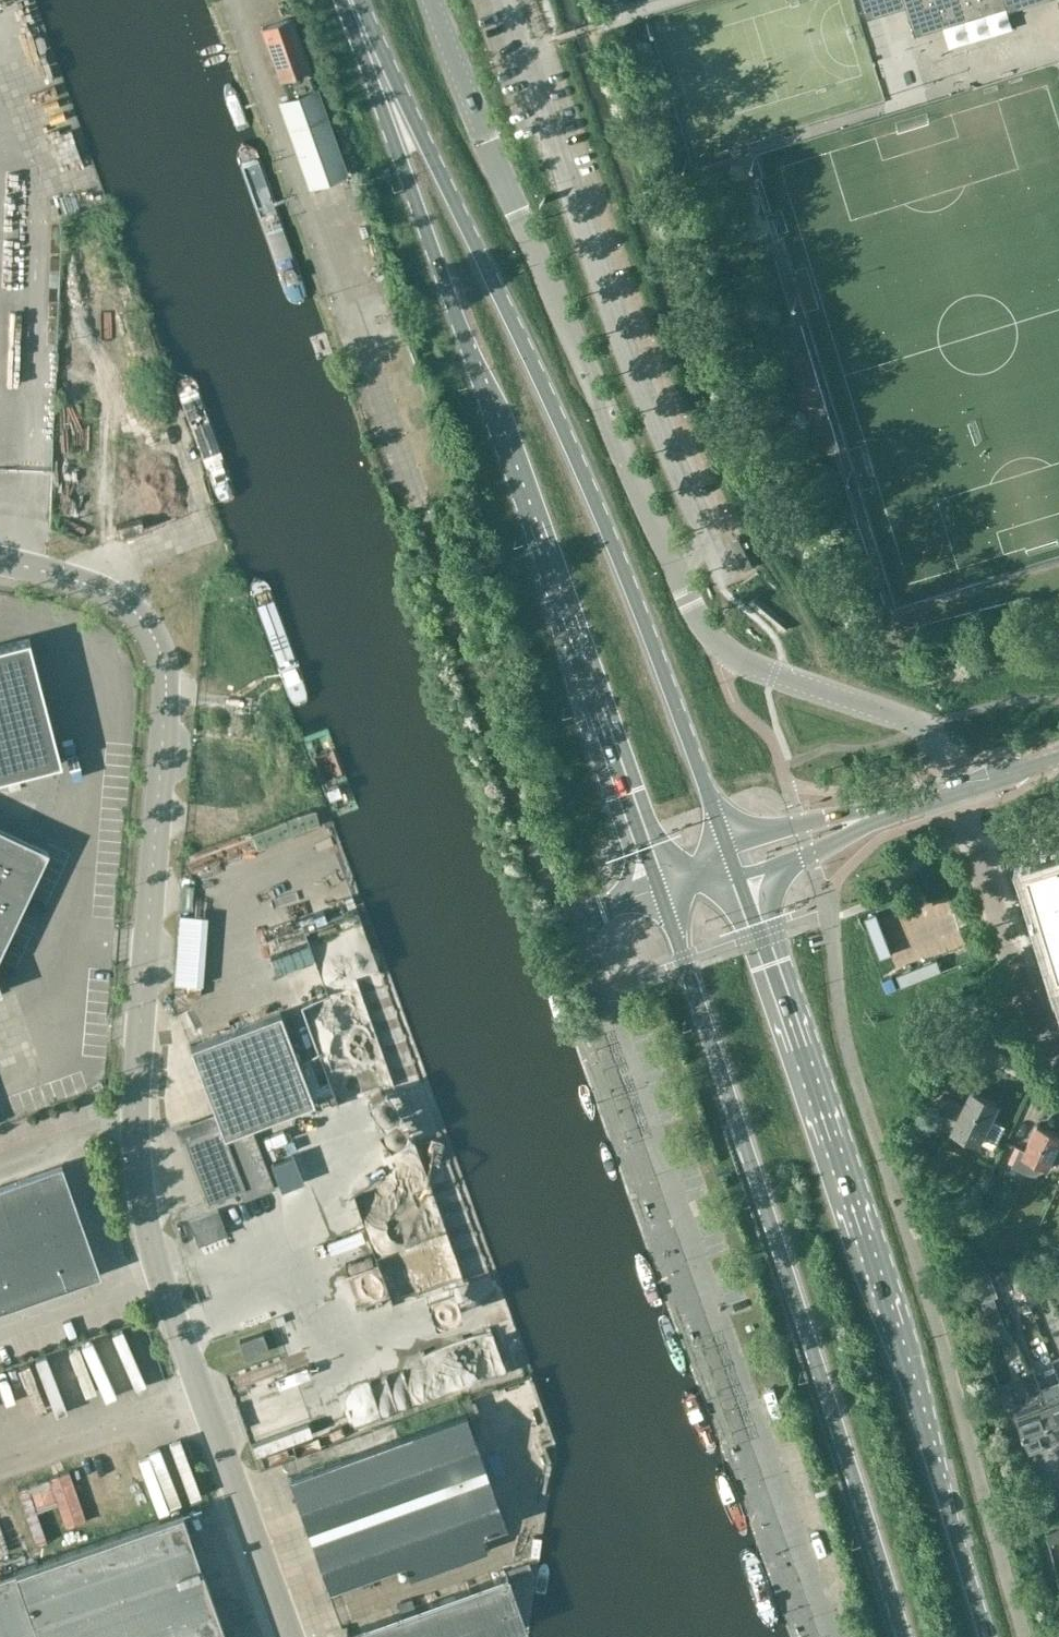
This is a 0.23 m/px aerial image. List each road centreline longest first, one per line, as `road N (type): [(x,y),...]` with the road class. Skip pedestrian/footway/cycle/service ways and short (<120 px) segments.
road 1 (unclassified): [(294,1636),(149,1235),(138,1169),(163,656),(146,623),(107,592),(0,561)]
road 2 (unclassified): [(955,788),(925,725),(718,653),(538,262),(432,0)]
road 3 (primary): [(733,862),(626,579),(530,364),(368,41)]
road 4 (primary): [(368,41),(399,157),(658,888)]
road 5 (primary): [(988,1636),(733,862)]
road 6 (primary): [(658,888),(897,1636)]
road 7 (unclassified): [(824,1636),(582,918)]
road 8 (residential): [(1058,1064),(1043,1043),(955,788)]
road 9 (unclassified): [(733,862),(955,788)]

